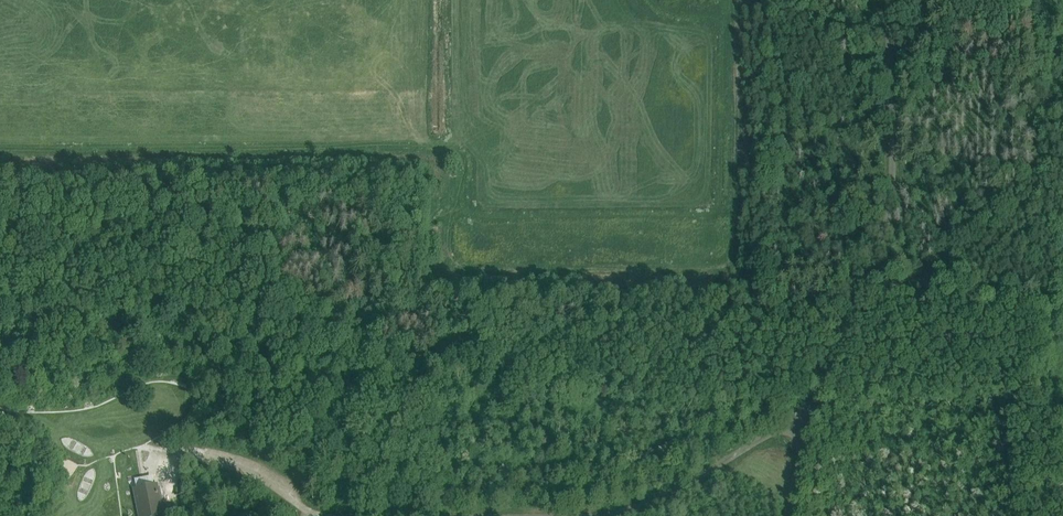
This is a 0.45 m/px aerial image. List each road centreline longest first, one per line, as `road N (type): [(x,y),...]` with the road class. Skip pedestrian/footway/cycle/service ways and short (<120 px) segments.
road 1 (track): [(472,215),(469,162),(449,145),(0,148)]
road 2 (track): [(649,0),(723,25),(720,212),(472,215)]
road 3 (unclassified): [(804,425),(889,202),(886,0)]
road 4 (unclassified): [(601,515),(653,501),(775,433),(804,425)]
road 5 (unclassified): [(186,456),(247,472),(326,515)]

